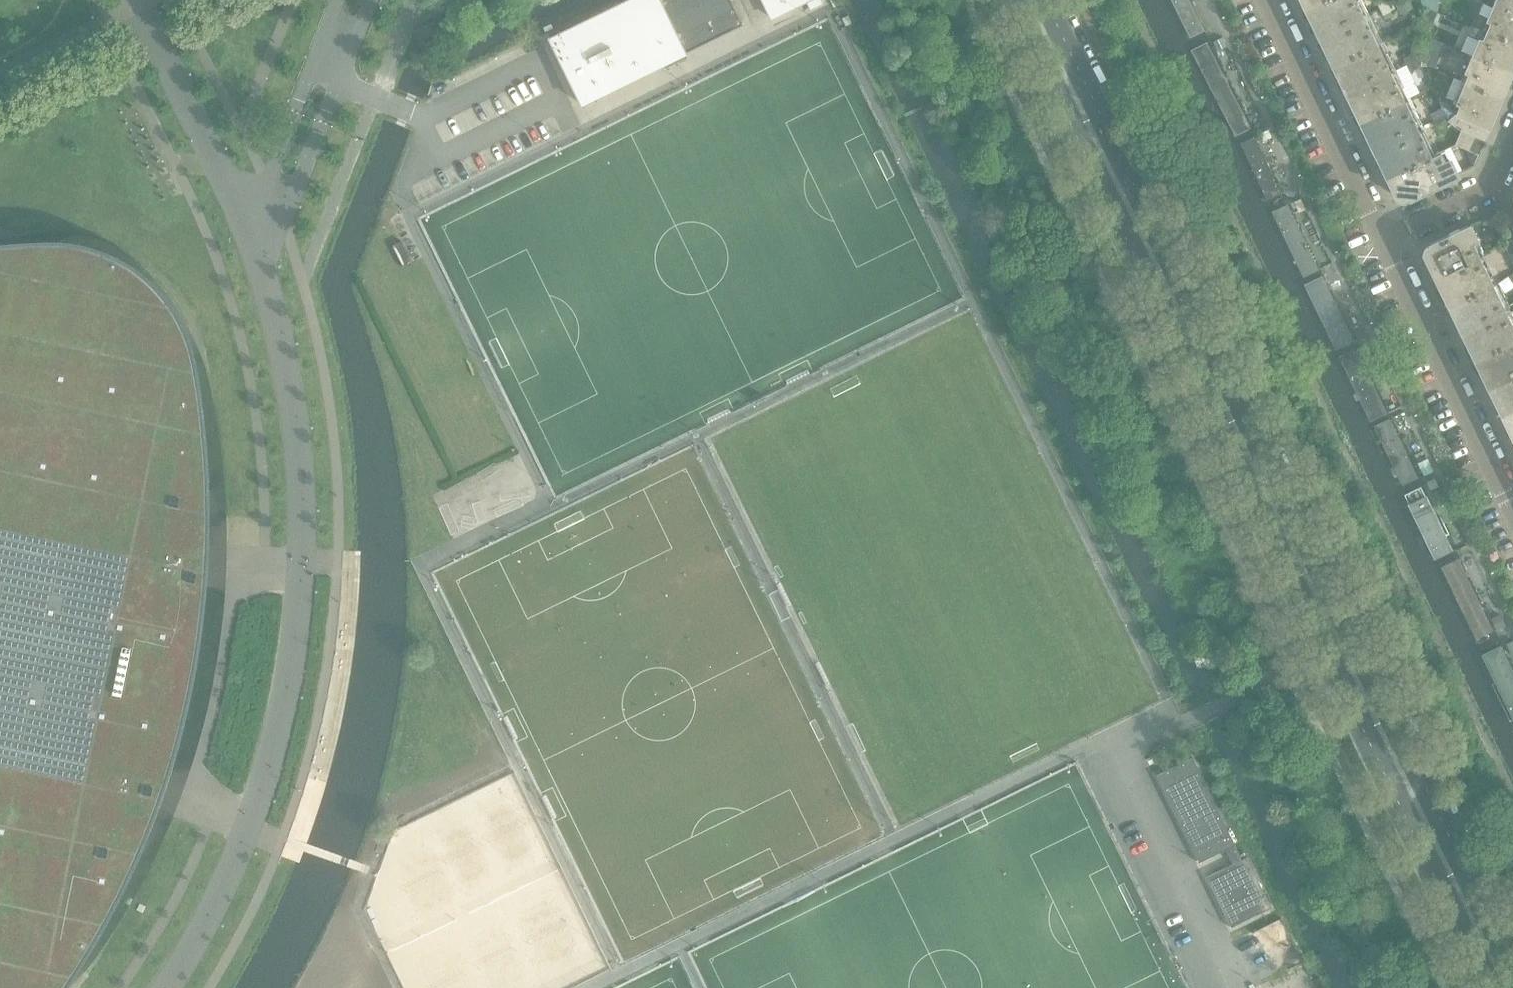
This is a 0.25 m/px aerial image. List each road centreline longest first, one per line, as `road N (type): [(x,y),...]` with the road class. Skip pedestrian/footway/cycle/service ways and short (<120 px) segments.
road 1 (secondary): [(1006,0),(1475,987)]
road 2 (secondary): [(1512,968),(1051,0)]
road 3 (residential): [(1377,242),(1512,509)]
road 4 (residential): [(1261,0),(1377,242)]
road 5 (residential): [(1377,242),(1479,202),(1512,138)]

